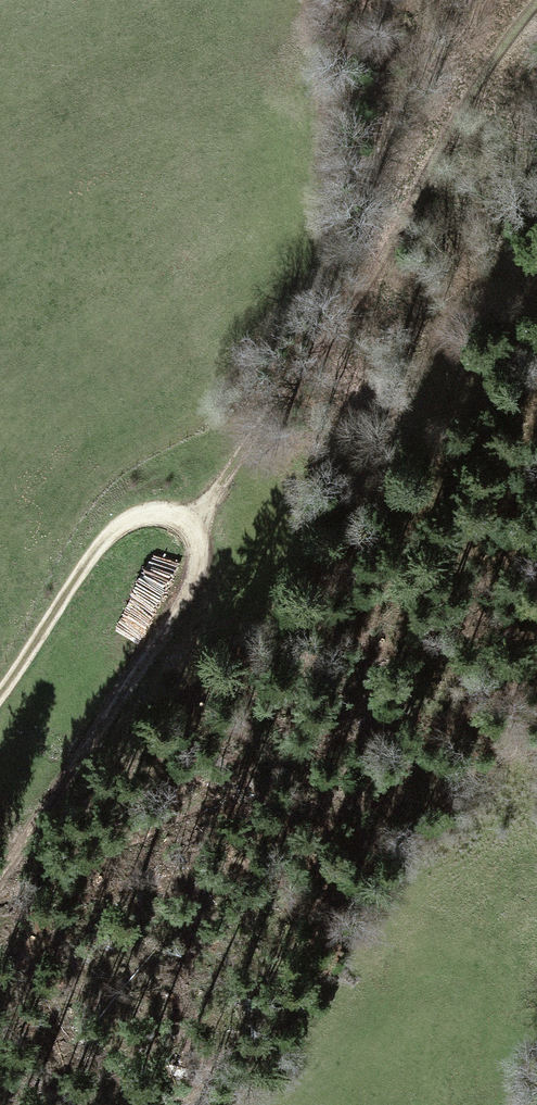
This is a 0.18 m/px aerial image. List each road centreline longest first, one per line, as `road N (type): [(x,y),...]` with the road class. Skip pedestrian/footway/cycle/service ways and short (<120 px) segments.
road 1 (track): [(0,693),(94,552),(146,521),(192,526),(203,542),(193,573),(35,850)]
road 2 (track): [(192,526),(375,286),(511,46),(536,16)]

